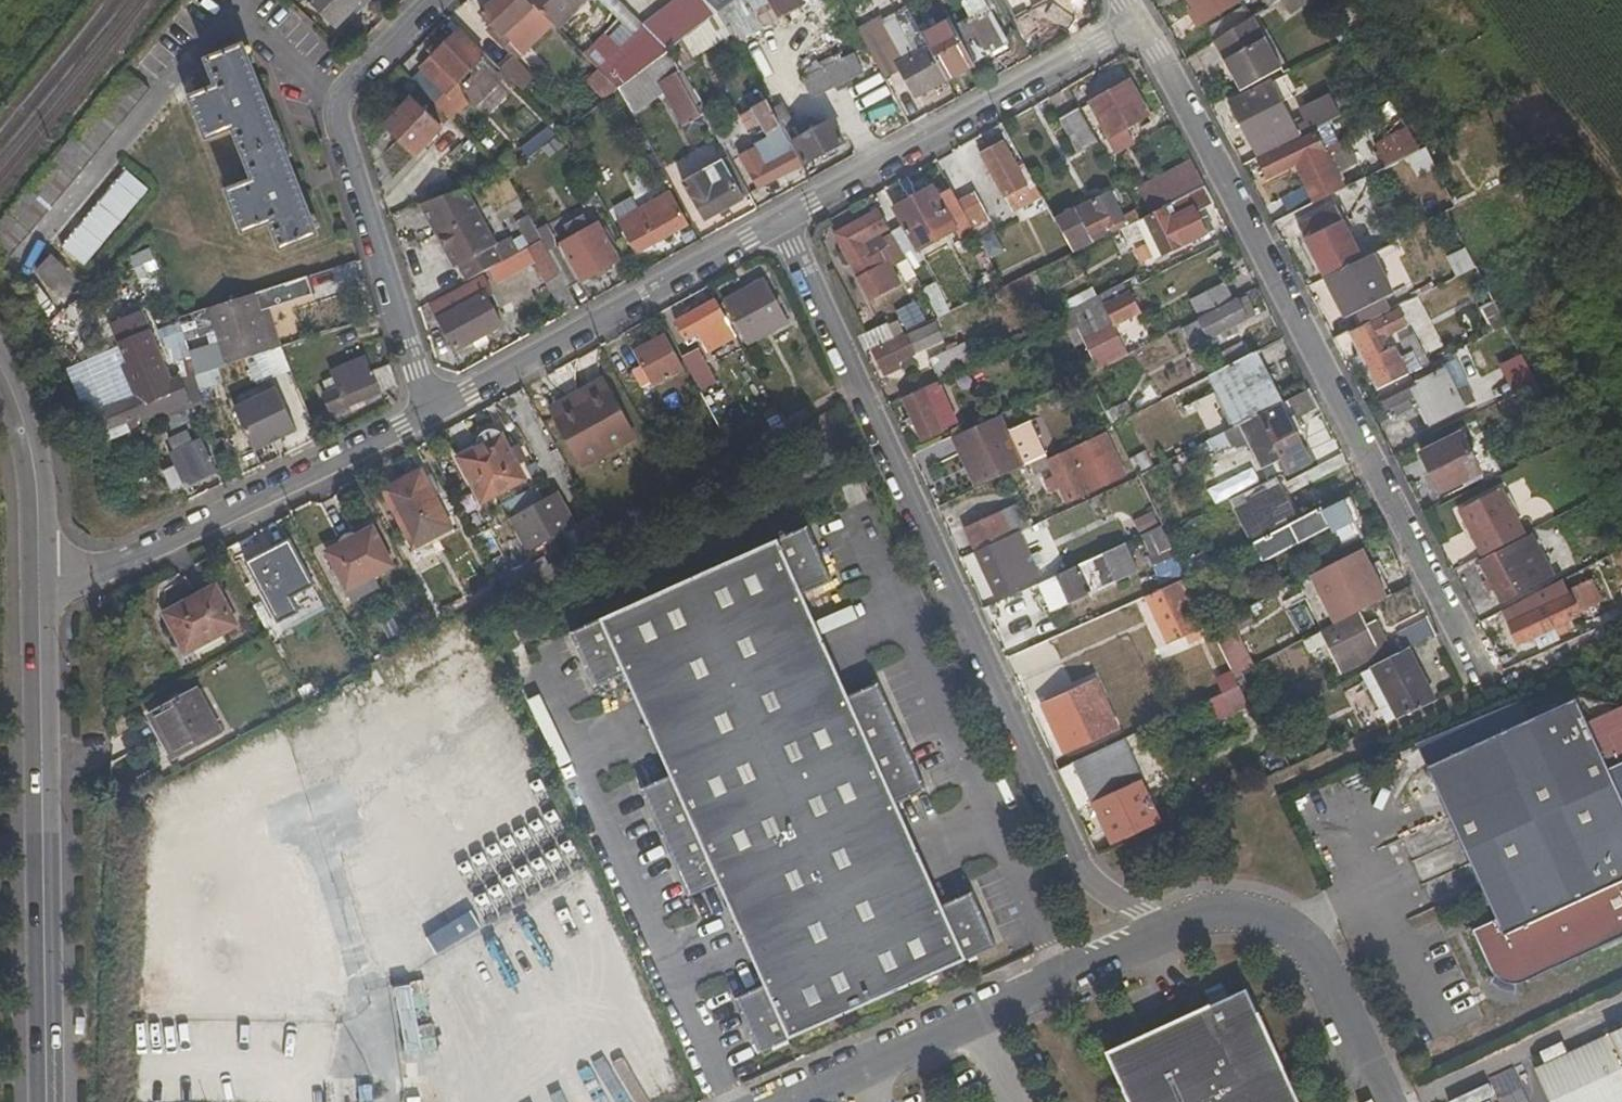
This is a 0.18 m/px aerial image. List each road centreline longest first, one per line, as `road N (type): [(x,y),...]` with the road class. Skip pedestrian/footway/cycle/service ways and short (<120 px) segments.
road 1 (residential): [(775,224),(1095,885),(1168,933)]
road 2 (residential): [(1132,26),(1461,649)]
road 3 (tertiary): [(37,578),(45,1101)]
road 4 (residential): [(432,414),(339,117),(349,86),(436,0)]
road 5 (residential): [(37,578),(130,559),(432,414)]
road 6 (unclassified): [(790,1101),(1168,933)]
road 7 (residential): [(1132,26),(775,224)]
road 8 (residential): [(432,414),(775,224)]
road 9 (unclassified): [(1168,933),(1237,912),(1270,919),(1305,941),(1384,1101)]
road 10 (tertiary): [(0,370),(32,469),(37,578)]

